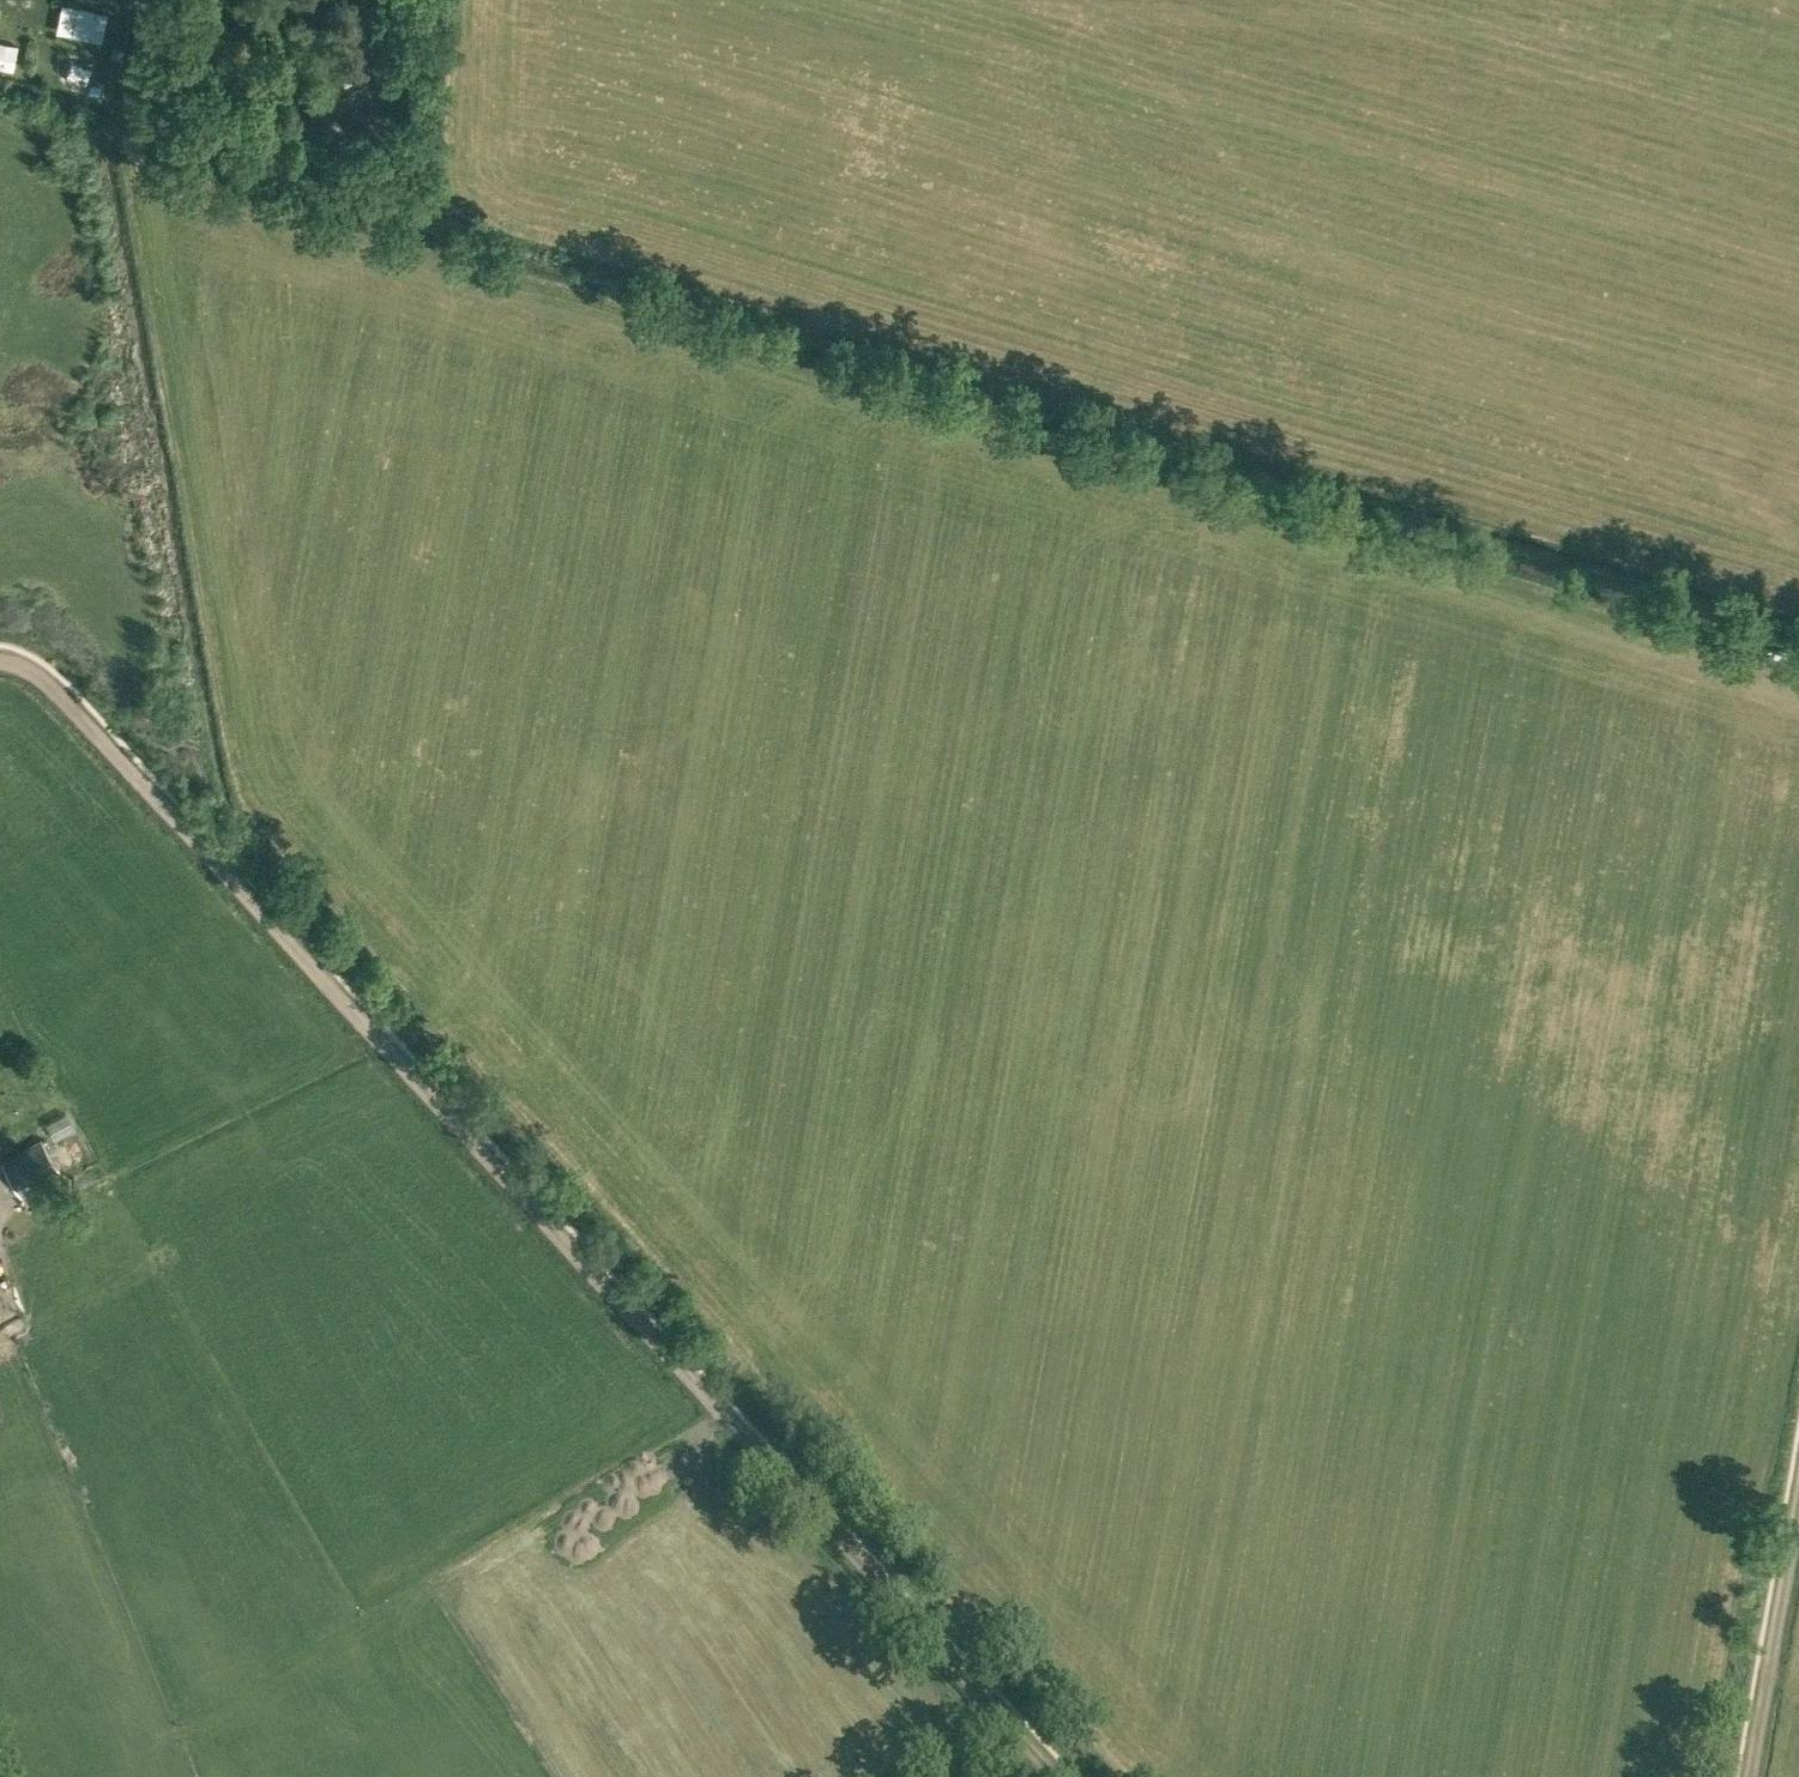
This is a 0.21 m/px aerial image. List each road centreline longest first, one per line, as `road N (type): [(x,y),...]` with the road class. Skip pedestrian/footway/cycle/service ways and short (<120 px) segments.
road 1 (track): [(0,661),(35,672),(1053,1776)]
road 2 (track): [(1798,1491),(1749,1776)]

